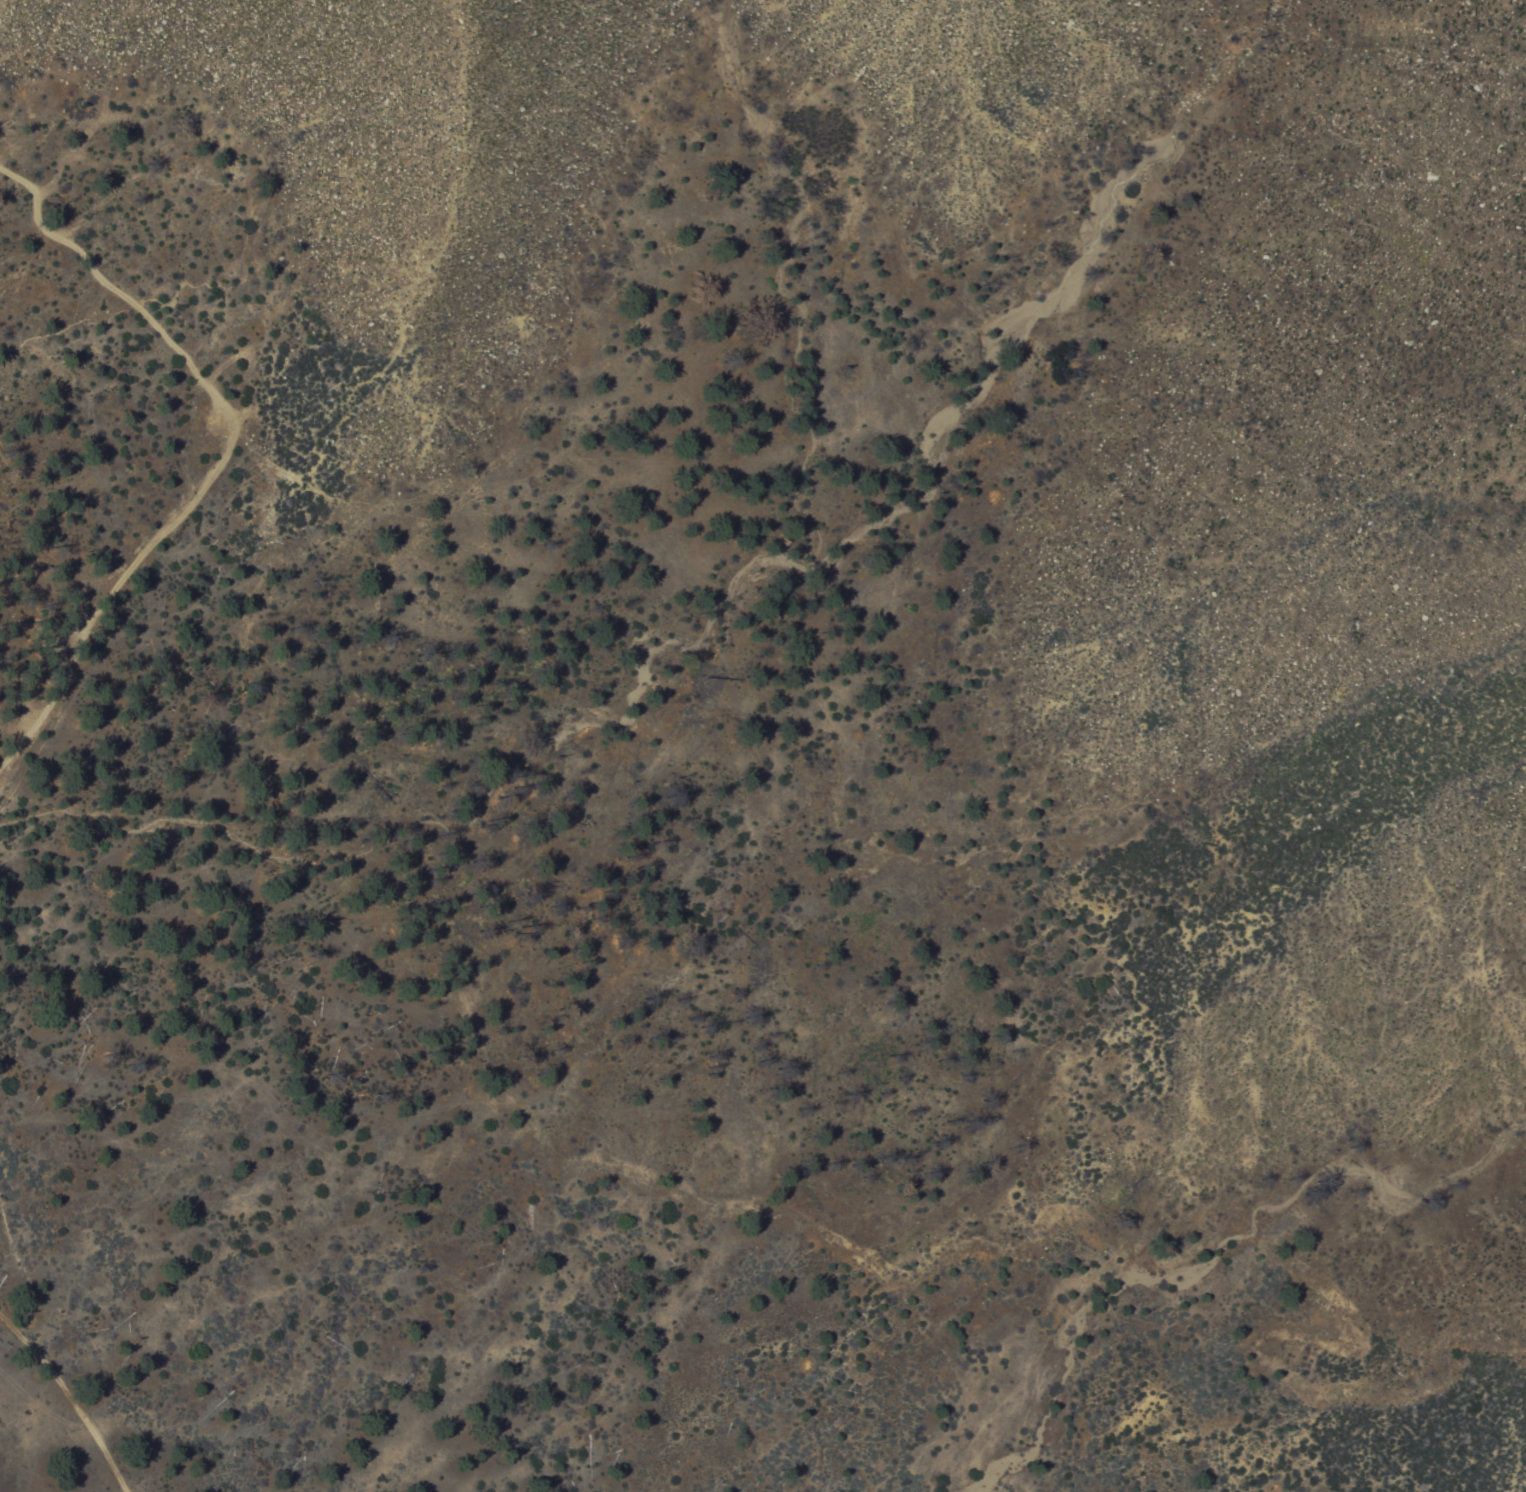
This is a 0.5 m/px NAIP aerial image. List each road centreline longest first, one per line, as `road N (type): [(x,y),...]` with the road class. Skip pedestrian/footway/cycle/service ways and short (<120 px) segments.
road 1 (track): [(0,170),(39,197),(43,231),(77,249),(101,283),(128,298),(238,427)]

